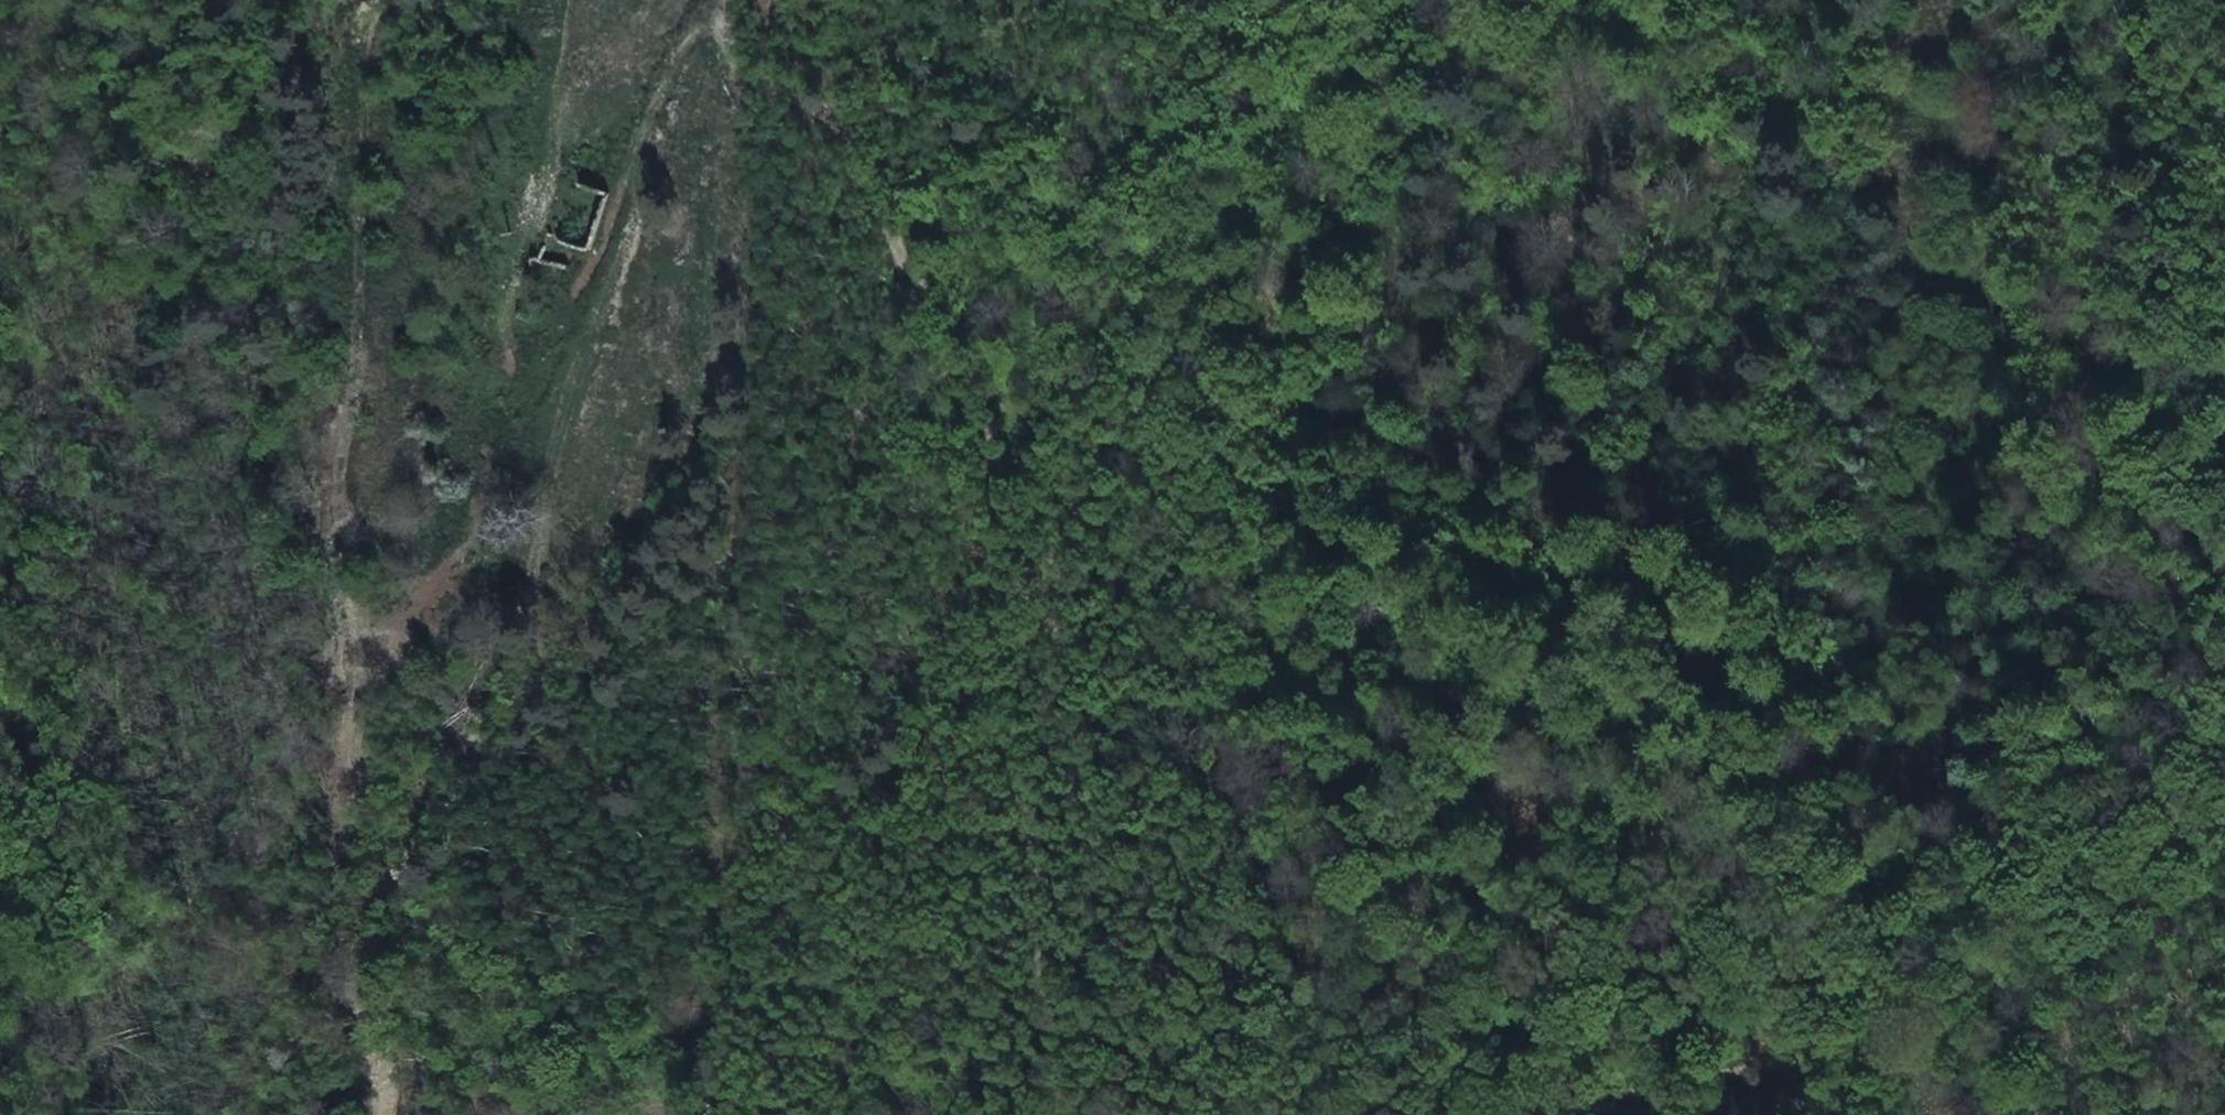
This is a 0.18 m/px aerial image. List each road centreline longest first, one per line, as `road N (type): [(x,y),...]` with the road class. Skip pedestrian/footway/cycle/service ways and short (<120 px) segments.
road 1 (track): [(1608,1114),(1856,1056),(2224,855)]

